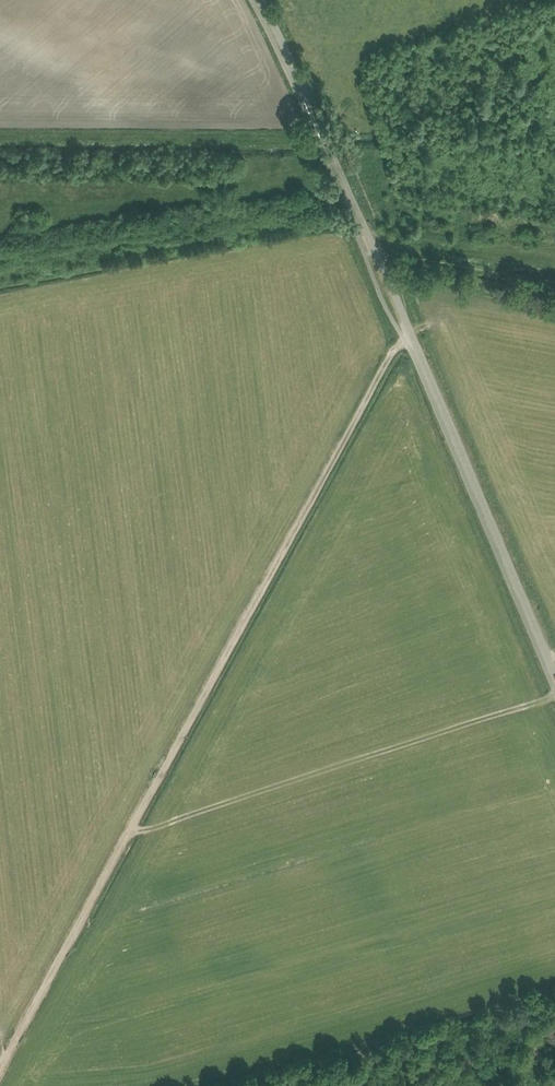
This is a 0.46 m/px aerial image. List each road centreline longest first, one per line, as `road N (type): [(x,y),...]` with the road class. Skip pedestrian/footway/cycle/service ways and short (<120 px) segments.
road 1 (track): [(405,340),(0,1069)]
road 2 (unclassified): [(554,673),(260,0)]

